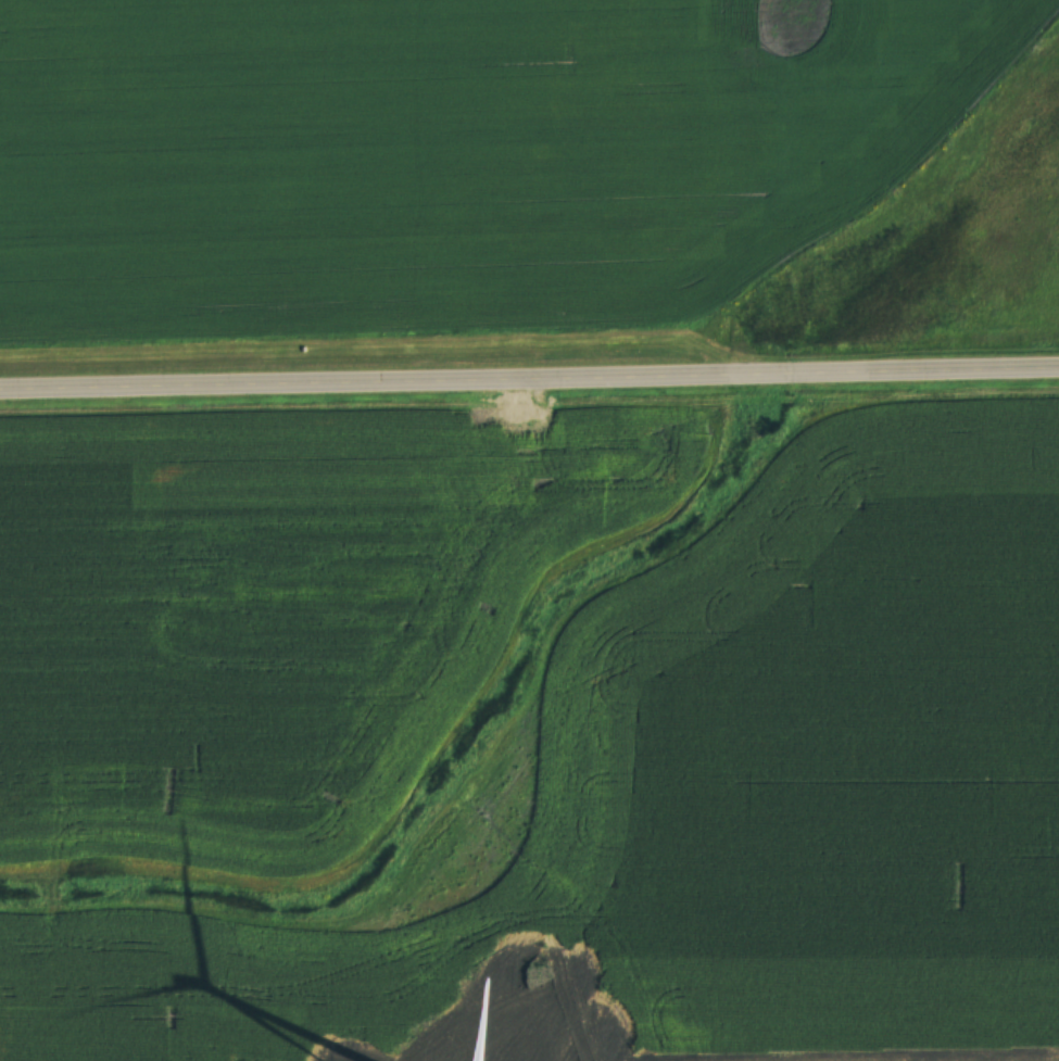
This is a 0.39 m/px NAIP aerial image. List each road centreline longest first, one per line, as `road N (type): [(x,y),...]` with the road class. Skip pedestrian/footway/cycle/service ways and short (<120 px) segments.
road 1 (tertiary): [(1058,380),(0,401)]

